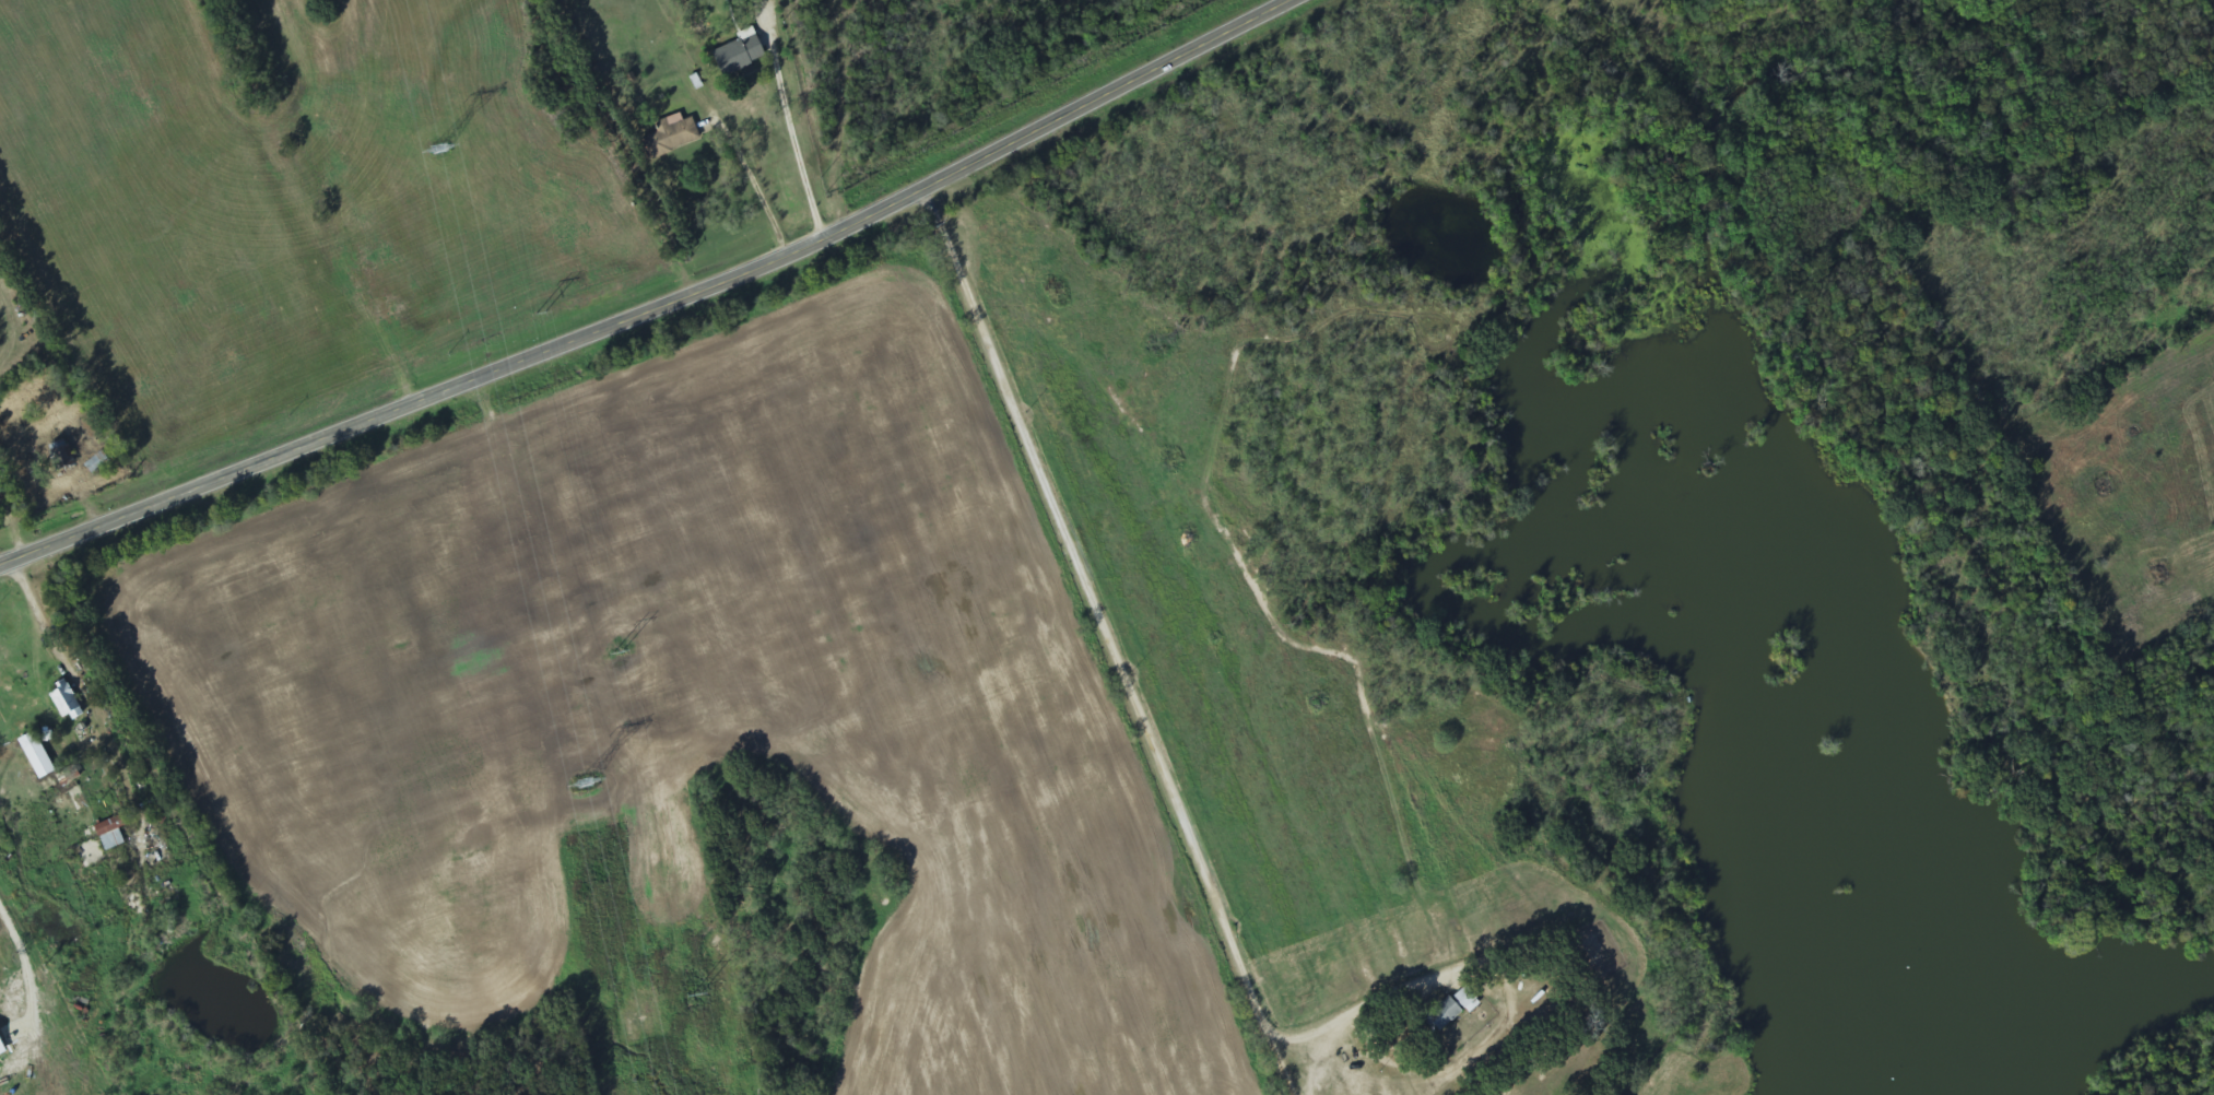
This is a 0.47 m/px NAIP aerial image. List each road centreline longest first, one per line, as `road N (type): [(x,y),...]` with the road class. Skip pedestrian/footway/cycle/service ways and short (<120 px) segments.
road 1 (secondary): [(0,573),(767,268),(1298,0)]
road 2 (residential): [(103,532),(0,349)]

